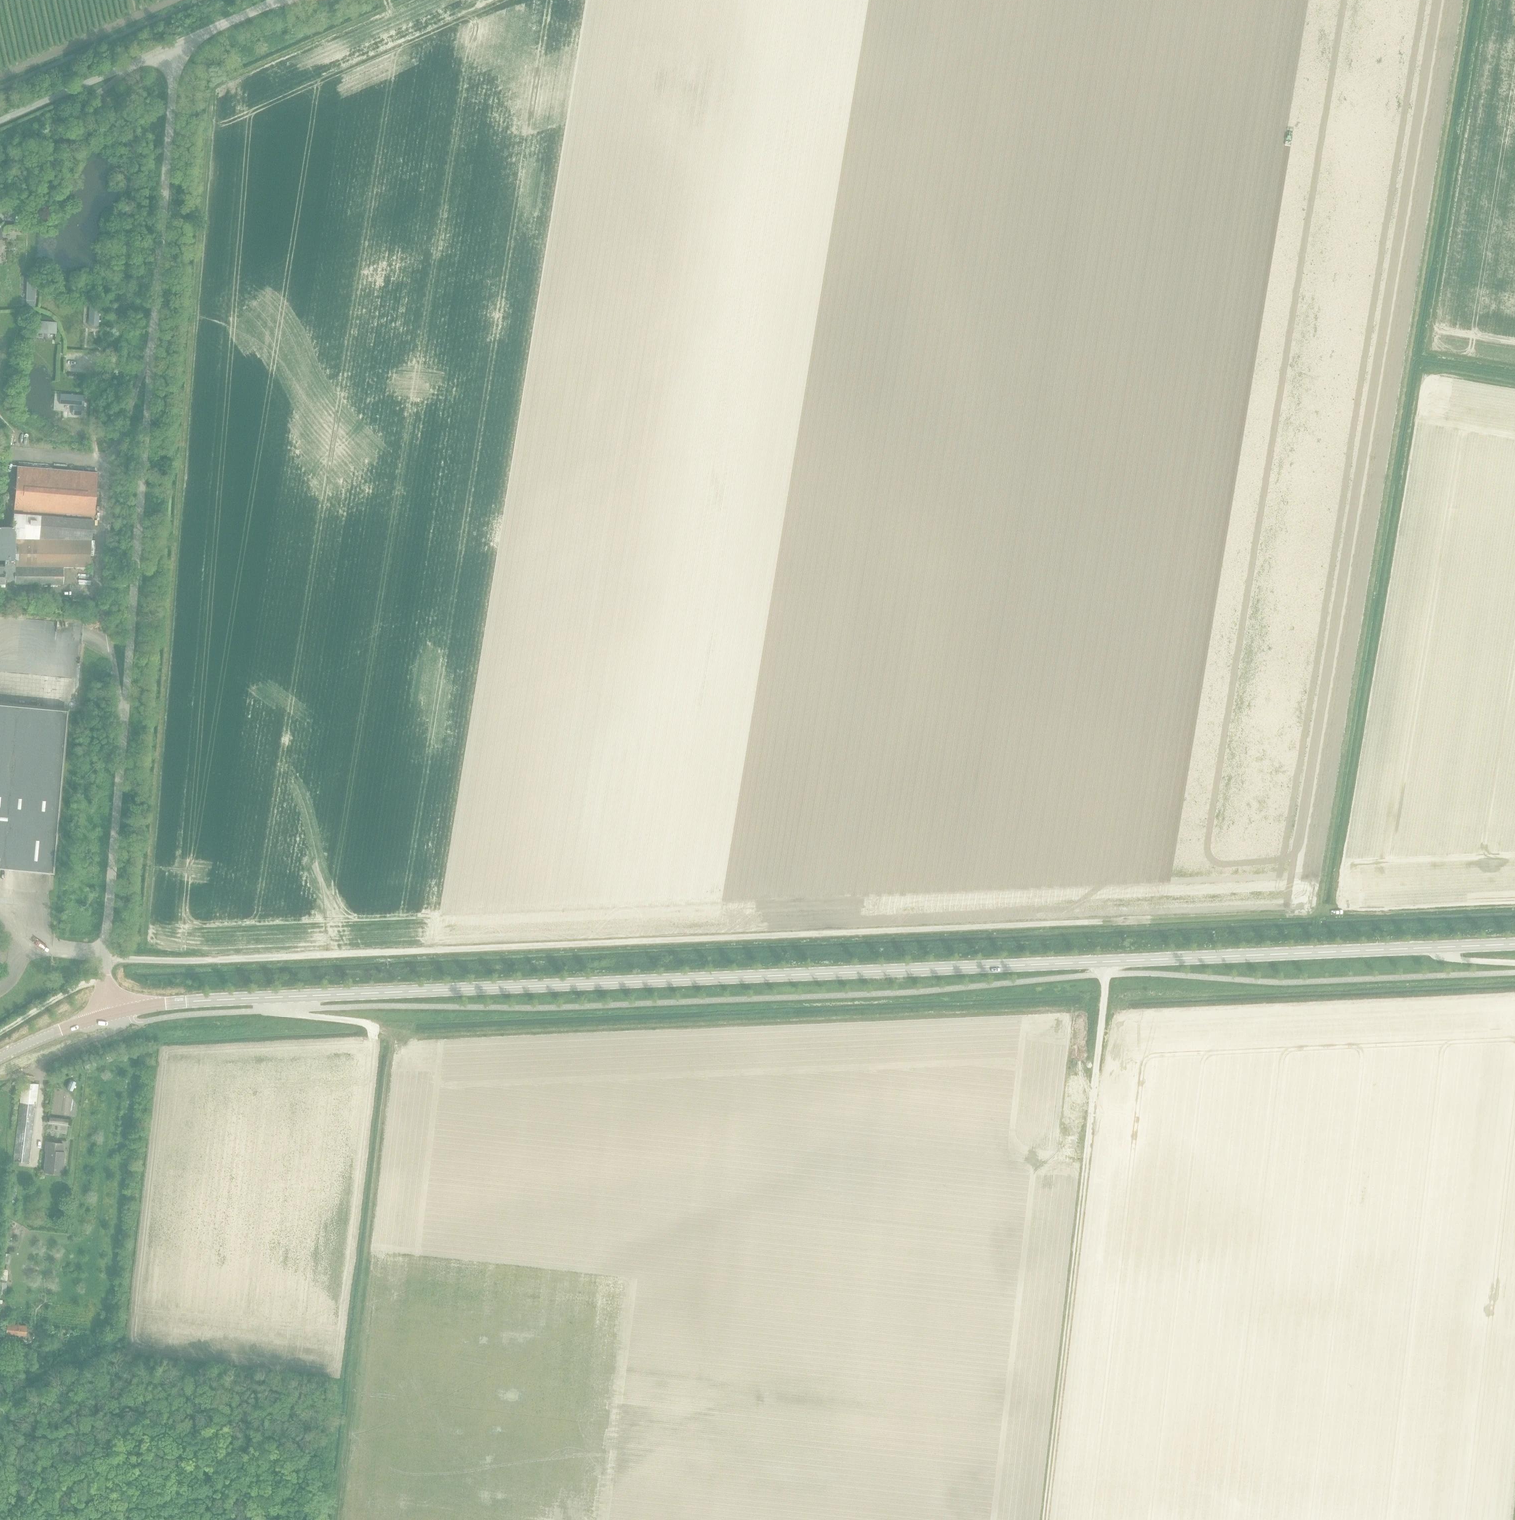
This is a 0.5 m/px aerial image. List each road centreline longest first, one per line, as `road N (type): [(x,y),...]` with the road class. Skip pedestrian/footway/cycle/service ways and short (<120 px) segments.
road 1 (secondary): [(1514,942),(402,990),(113,1012)]
road 2 (unclassified): [(105,957),(373,956),(1111,926)]
road 3 (unclassified): [(105,957),(171,63),(165,51)]
road 4 (track): [(371,1039),(342,1371),(127,1349),(0,1436)]
road 5 (track): [(1044,1519),(1104,962)]
road 6 (unclassified): [(0,124),(165,51)]
road 7 (unclassified): [(165,51),(284,0)]
road 8 (secondary): [(0,1058),(113,1012)]

